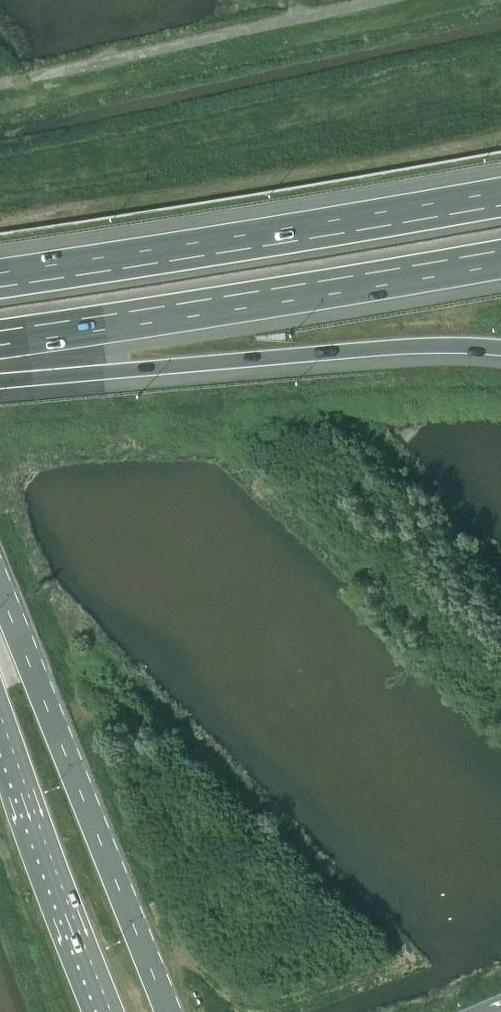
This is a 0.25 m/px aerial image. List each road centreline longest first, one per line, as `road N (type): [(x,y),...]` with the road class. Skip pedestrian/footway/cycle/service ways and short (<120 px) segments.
road 1 (motorway): [(500,191),(0,272)]
road 2 (motorway): [(0,345),(500,265)]
road 3 (motorway): [(0,381),(400,346),(500,348)]
road 4 (primary): [(168,1011),(0,591)]
road 5 (primary): [(0,715),(111,1011)]

